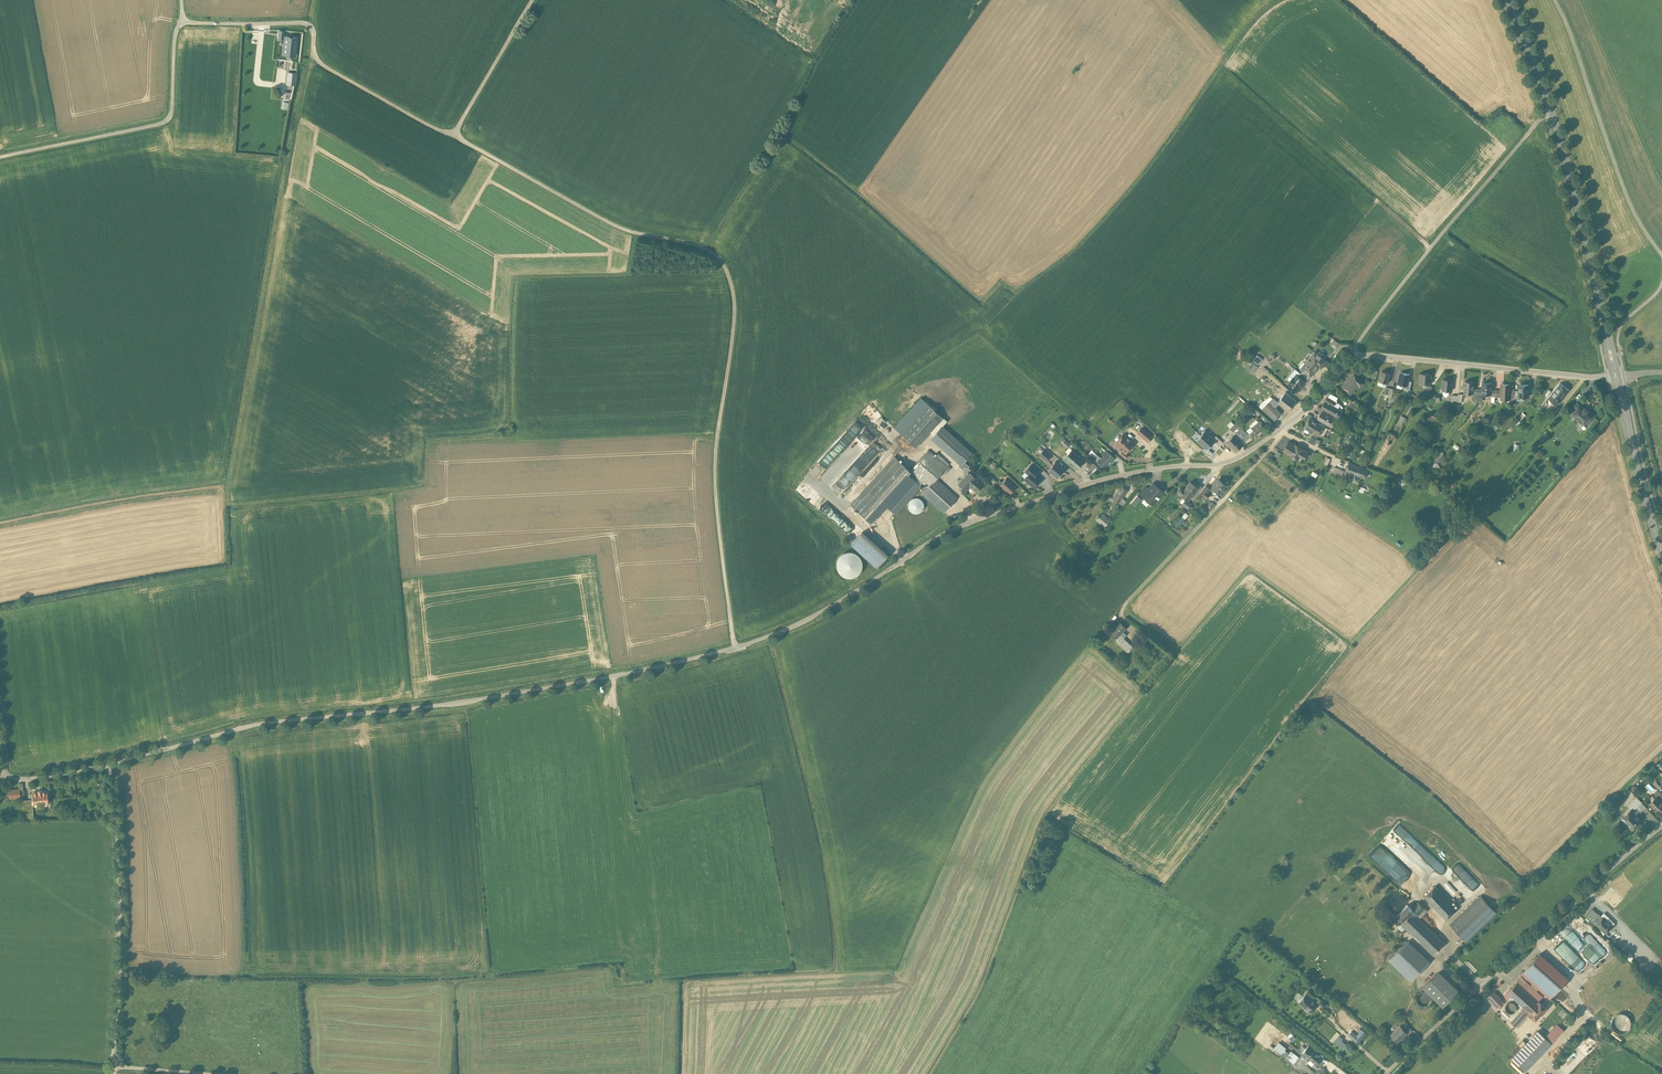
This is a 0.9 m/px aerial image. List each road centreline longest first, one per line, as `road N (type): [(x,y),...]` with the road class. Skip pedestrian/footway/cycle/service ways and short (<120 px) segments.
road 1 (unclassified): [(735,647),(809,619),(975,521),(1110,478),(1231,461),(1314,402),(1355,356)]
road 2 (unclassified): [(454,136),(605,221),(711,251),(725,266),(735,309),(716,484),(735,647)]
road 3 (unclassified): [(110,763),(271,722),(484,698),(735,647)]
road 4 (residential): [(1387,1073),(1661,825)]
road 5 (unclassified): [(454,136),(325,66),(311,25),(183,22)]
road 6 (residential): [(1552,112),(1431,247),(1355,356)]
road 7 (unclassified): [(110,763),(121,933),(117,1063)]
road 8 (secondary): [(1552,112),(1616,376)]
road 9 (unclassified): [(183,22),(168,116),(0,156)]
road 10 (unclassified): [(1355,356),(1616,376)]
road 11 (secondary): [(1616,376),(1661,556)]
road 12 (unclassified): [(533,0),(454,136)]
road 13 (unclassified): [(0,742),(5,771),(18,777),(110,763)]
road 14 (secondary): [(1508,0),(1552,112)]

